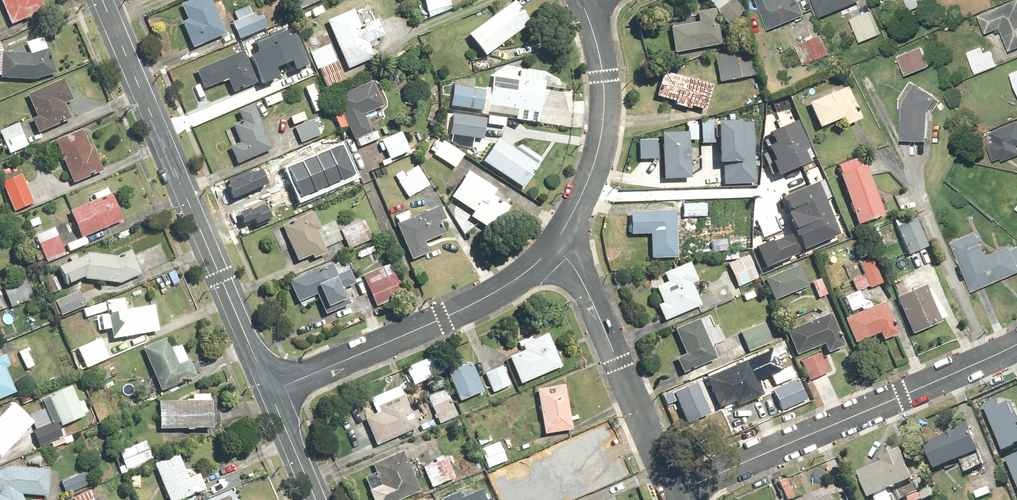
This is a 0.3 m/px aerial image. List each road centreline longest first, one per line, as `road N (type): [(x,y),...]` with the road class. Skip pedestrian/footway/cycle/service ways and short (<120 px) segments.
road 1 (tertiary): [(272,393),(104,0)]
road 2 (residential): [(674,493),(1016,341)]
road 3 (residential): [(272,393),(482,300),(560,243)]
road 4 (residential): [(560,243),(581,275),(674,493)]
road 5 (residential): [(560,243),(603,126),(598,44),(581,0)]

